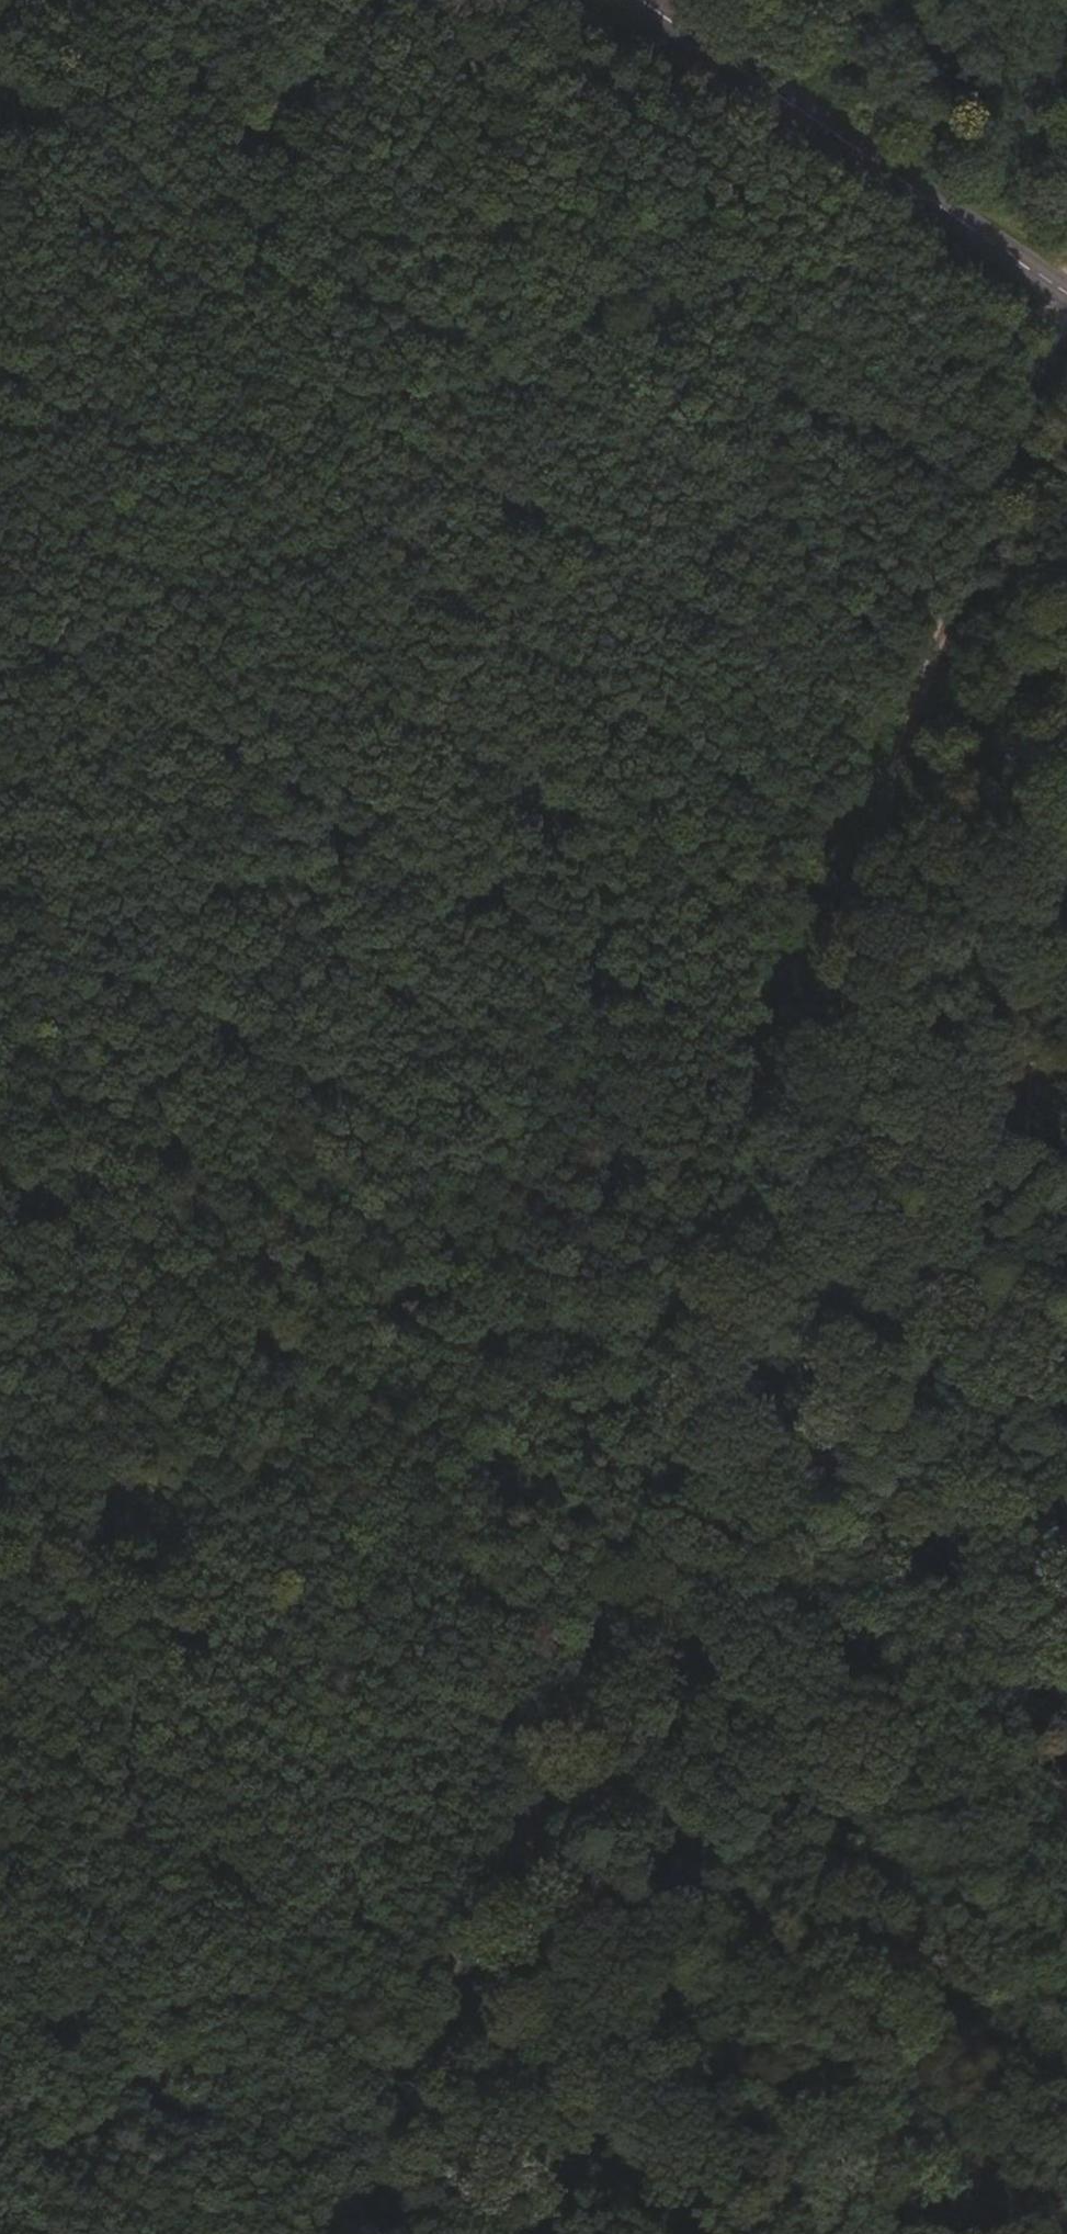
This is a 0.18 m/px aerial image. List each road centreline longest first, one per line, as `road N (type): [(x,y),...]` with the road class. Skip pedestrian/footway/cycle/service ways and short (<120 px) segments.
road 1 (tertiary): [(633,0),(1066,292)]

